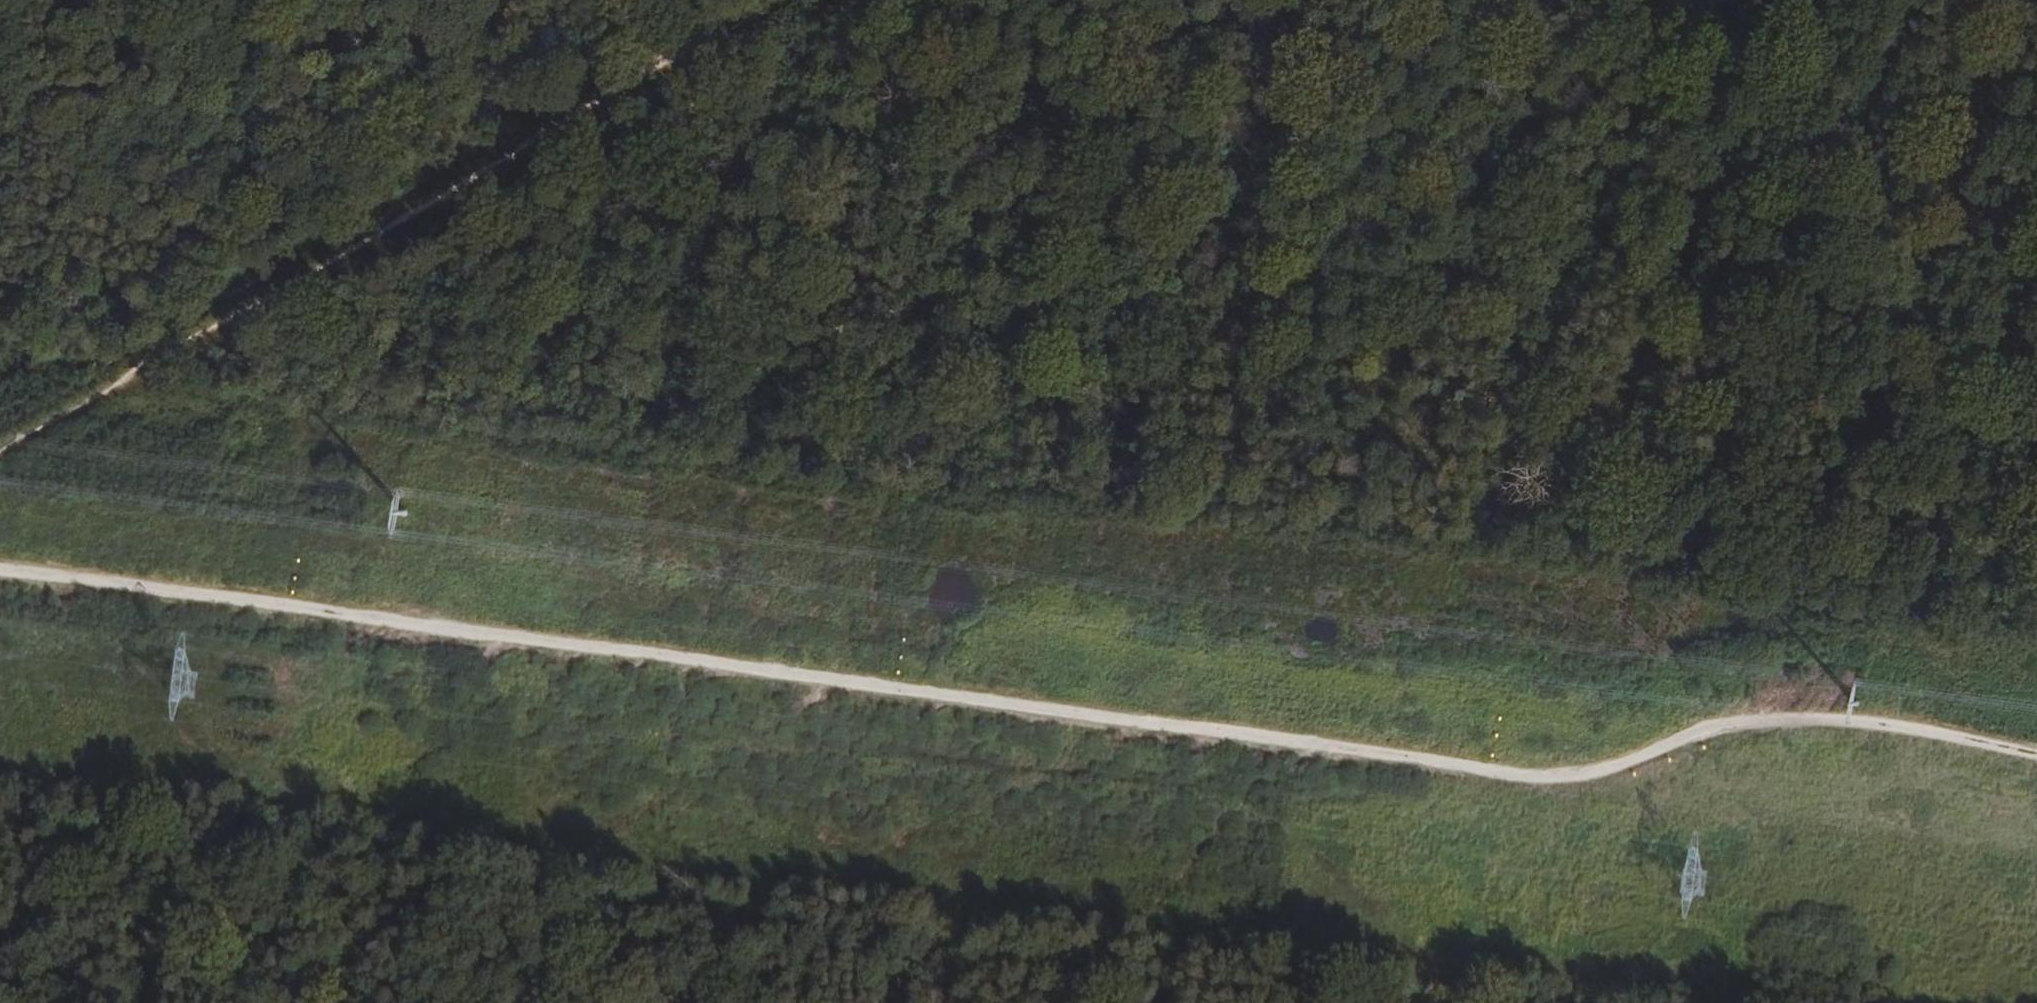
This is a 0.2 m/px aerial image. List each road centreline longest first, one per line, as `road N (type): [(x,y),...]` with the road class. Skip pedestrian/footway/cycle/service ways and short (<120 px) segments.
road 1 (track): [(2036,781),(1818,737),(1733,746),(1593,795),(1511,798),(0,592)]
road 2 (track): [(0,470),(549,151)]

